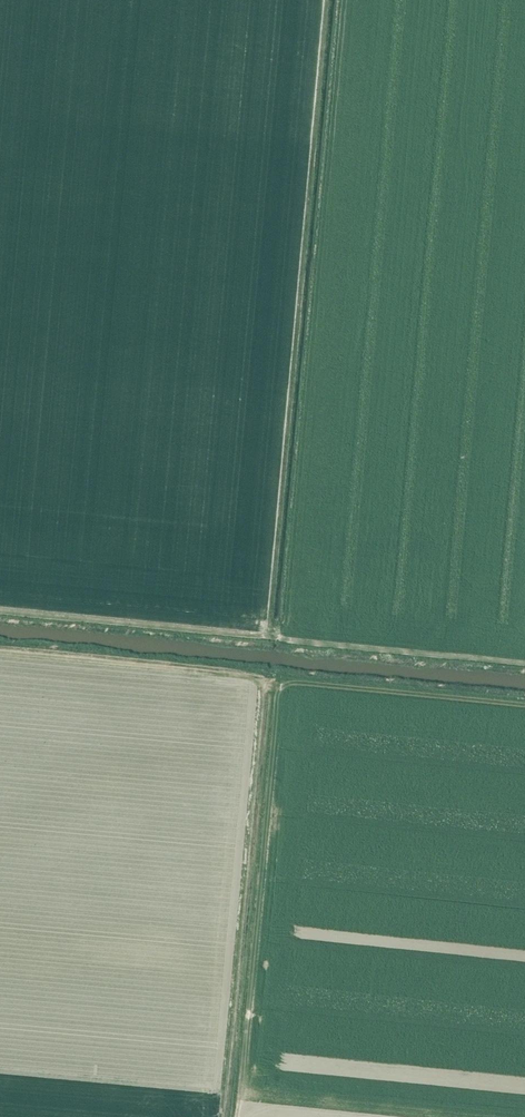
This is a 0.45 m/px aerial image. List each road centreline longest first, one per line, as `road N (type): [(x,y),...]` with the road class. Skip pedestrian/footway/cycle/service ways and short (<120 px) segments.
road 1 (track): [(524,668),(0,618)]

